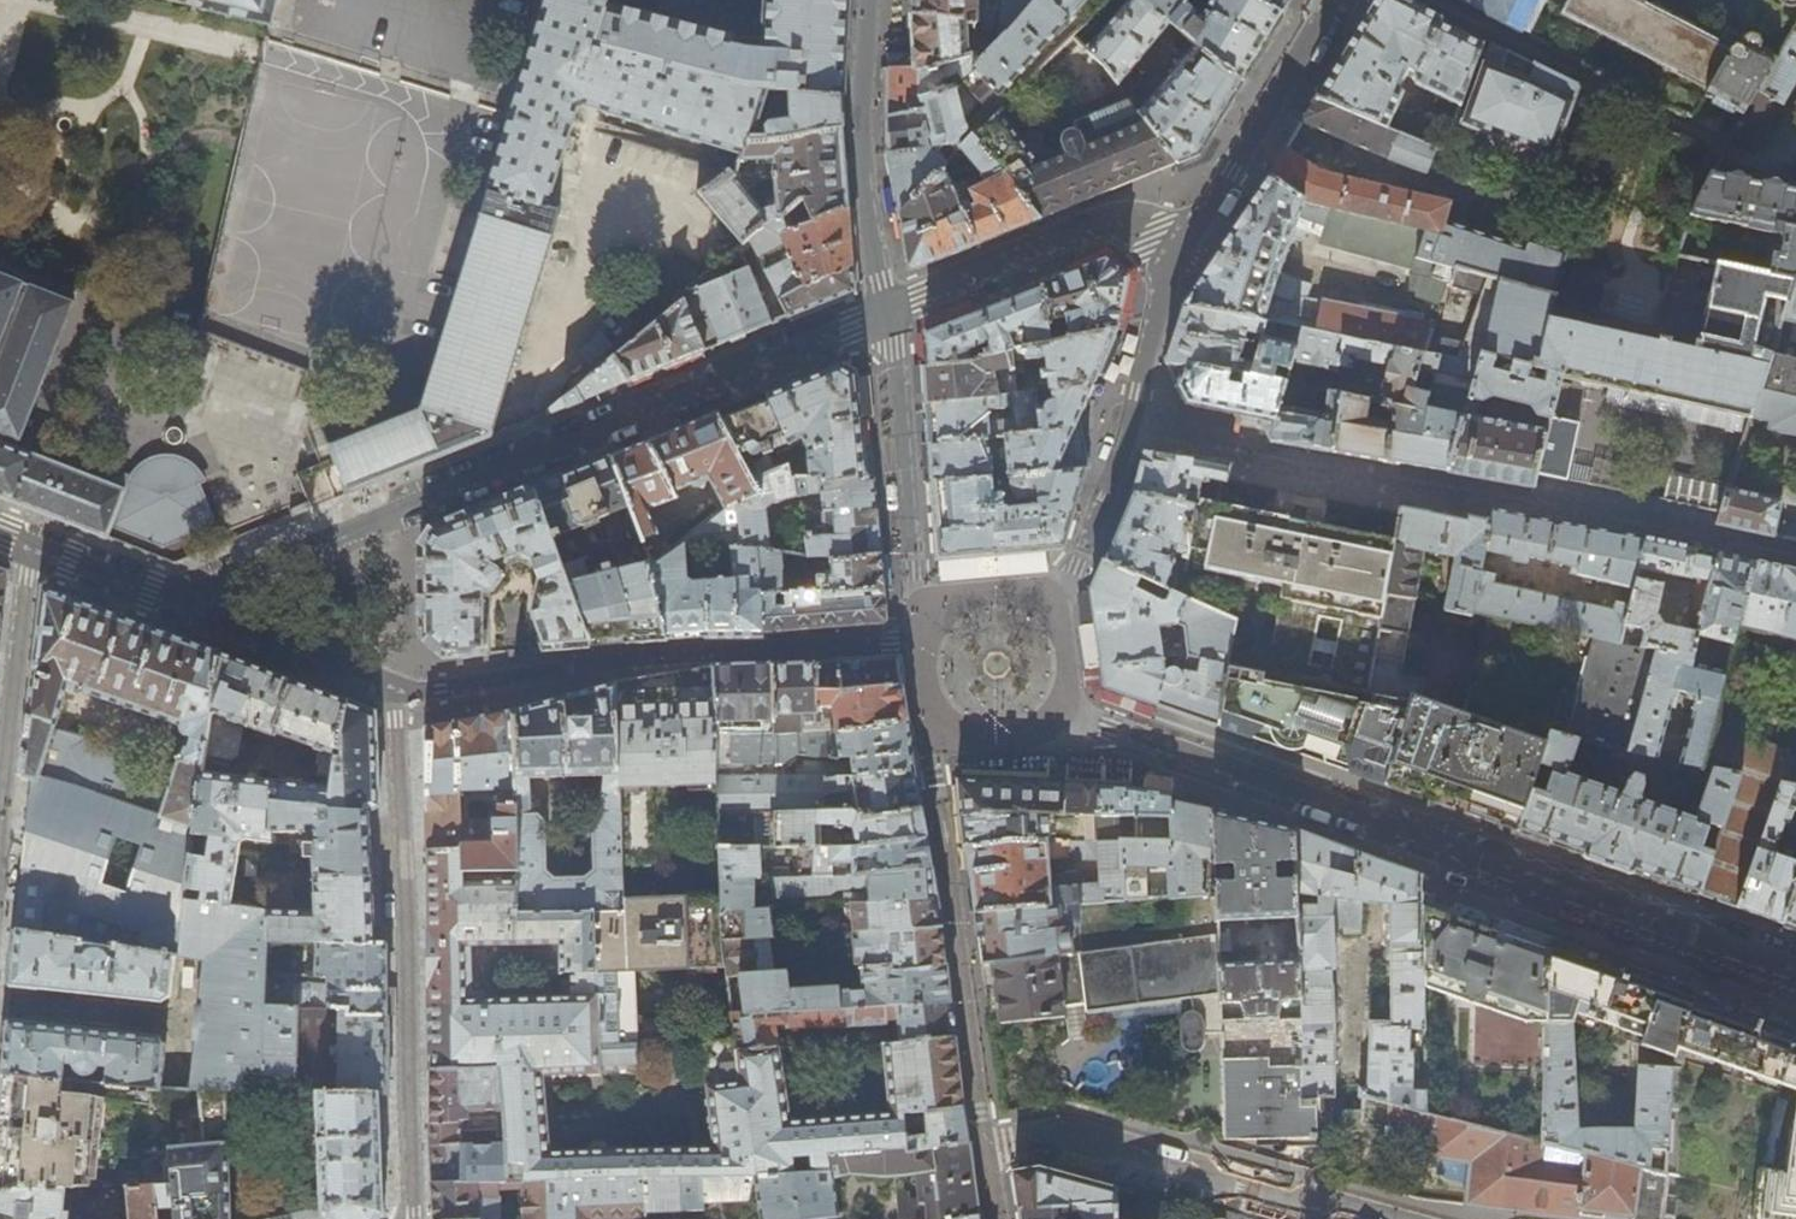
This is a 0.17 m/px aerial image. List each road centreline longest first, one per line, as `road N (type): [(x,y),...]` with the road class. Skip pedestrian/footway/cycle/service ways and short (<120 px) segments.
road 1 (residential): [(1795,965),(1059,708)]
road 2 (residential): [(886,311),(173,602)]
road 3 (residential): [(922,642),(655,656),(395,693)]
road 4 (residential): [(417,1218),(395,693)]
road 5 (residential): [(1056,619),(1128,431),(1171,270),(1185,247)]
road 6 (residential): [(886,311),(922,642)]
road 7 (residential): [(1185,247),(1133,227),(1103,228),(886,311)]
road 8 (residential): [(872,0),(867,126),(886,311)]
road 9 (residential): [(0,843),(31,544)]
road 10 (residential): [(1185,247),(1334,0)]
road 11 (residential): [(395,693),(173,602)]
road 12 (residential): [(922,642),(929,711),(967,736),(1018,738),(1059,708)]
road 13 (residential): [(1056,619),(1018,592),(986,589),(943,610),(922,642)]
road 14 (residential): [(173,602),(31,544)]

